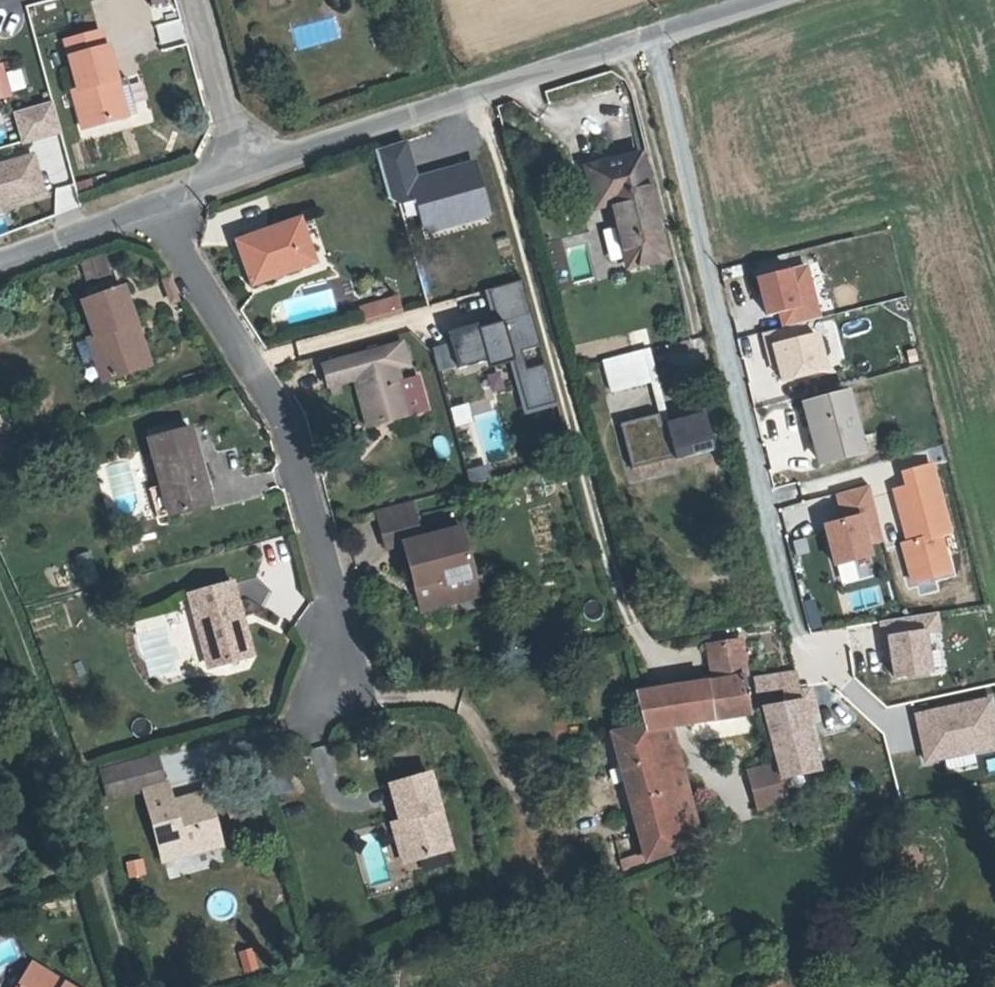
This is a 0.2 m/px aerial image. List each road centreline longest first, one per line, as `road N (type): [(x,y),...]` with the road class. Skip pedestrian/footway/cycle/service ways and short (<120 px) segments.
road 1 (residential): [(800,623),(662,35)]
road 2 (residential): [(485,93),(625,617)]
road 3 (residential): [(165,206),(290,417),(344,648),(326,702)]
road 4 (unclassified): [(249,171),(485,93)]
road 5 (unclassified): [(485,93),(662,35)]
road 6 (residential): [(249,171),(202,0)]
road 7 (unclassified): [(0,261),(165,206)]

